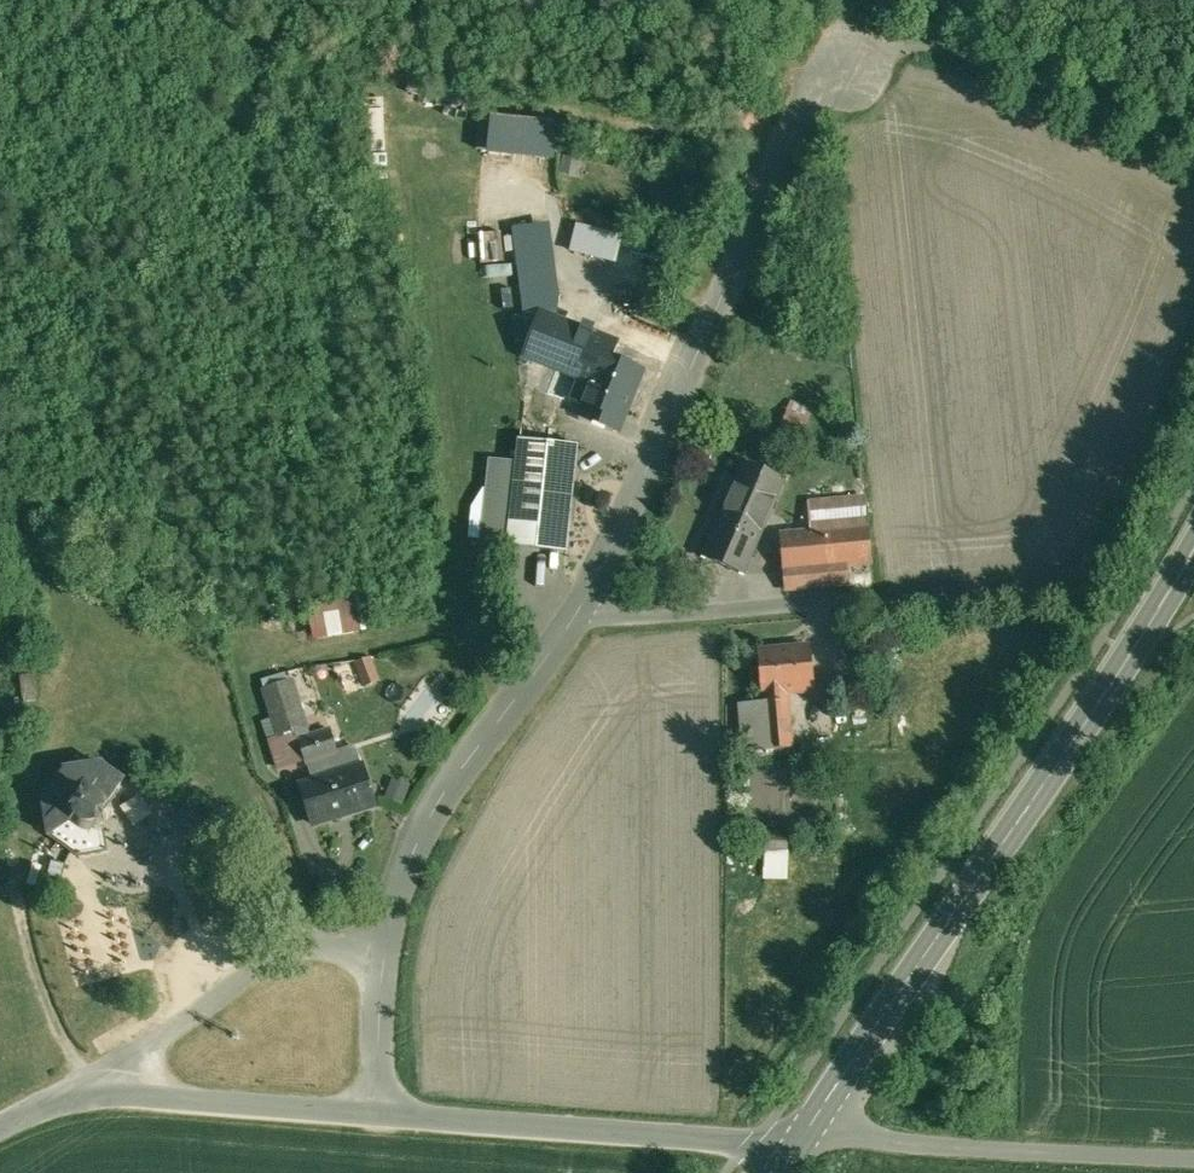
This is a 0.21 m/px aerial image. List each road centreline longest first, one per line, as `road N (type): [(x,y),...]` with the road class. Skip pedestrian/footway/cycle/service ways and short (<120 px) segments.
road 1 (unclassified): [(385,956),(421,846),(607,587),(804,116),(857,70)]
road 2 (secondary): [(1193,545),(1107,693),(800,1141)]
road 3 (unclassified): [(800,1141),(383,1117)]
road 4 (unclassified): [(1193,1153),(800,1141)]
road 5 (unclassified): [(65,1109),(252,974),(316,952),(385,956)]
road 6 (unclassified): [(65,1109),(383,1117)]
road 7 (unclassified): [(383,1117),(385,956)]

